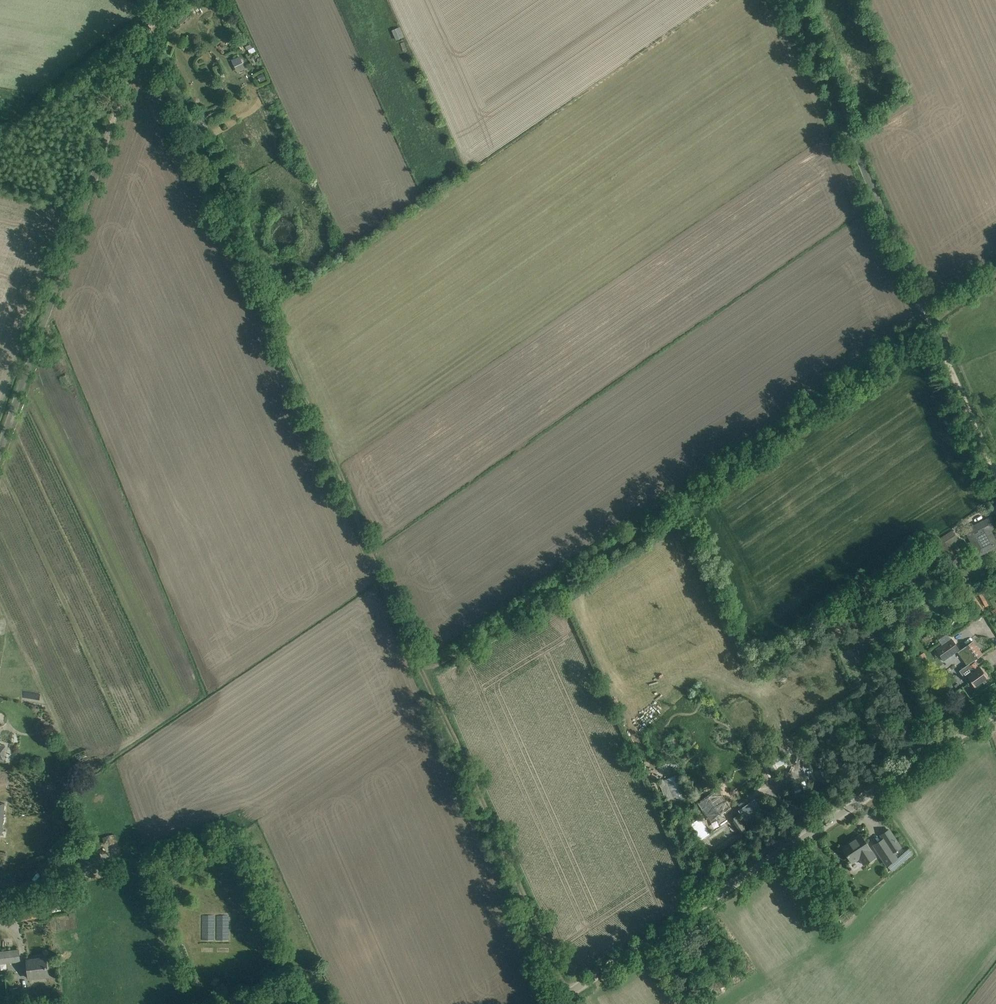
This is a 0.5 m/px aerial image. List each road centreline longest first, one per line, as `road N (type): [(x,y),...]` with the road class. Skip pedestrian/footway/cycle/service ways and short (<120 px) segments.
road 1 (track): [(142,37),(425,672)]
road 2 (track): [(926,320),(425,672)]
road 3 (unclassified): [(550,1003),(995,710)]
road 4 (track): [(0,449),(142,37),(152,14),(170,0)]
road 5 (track): [(425,672),(563,995)]
road 6 (track): [(792,0),(926,320)]

